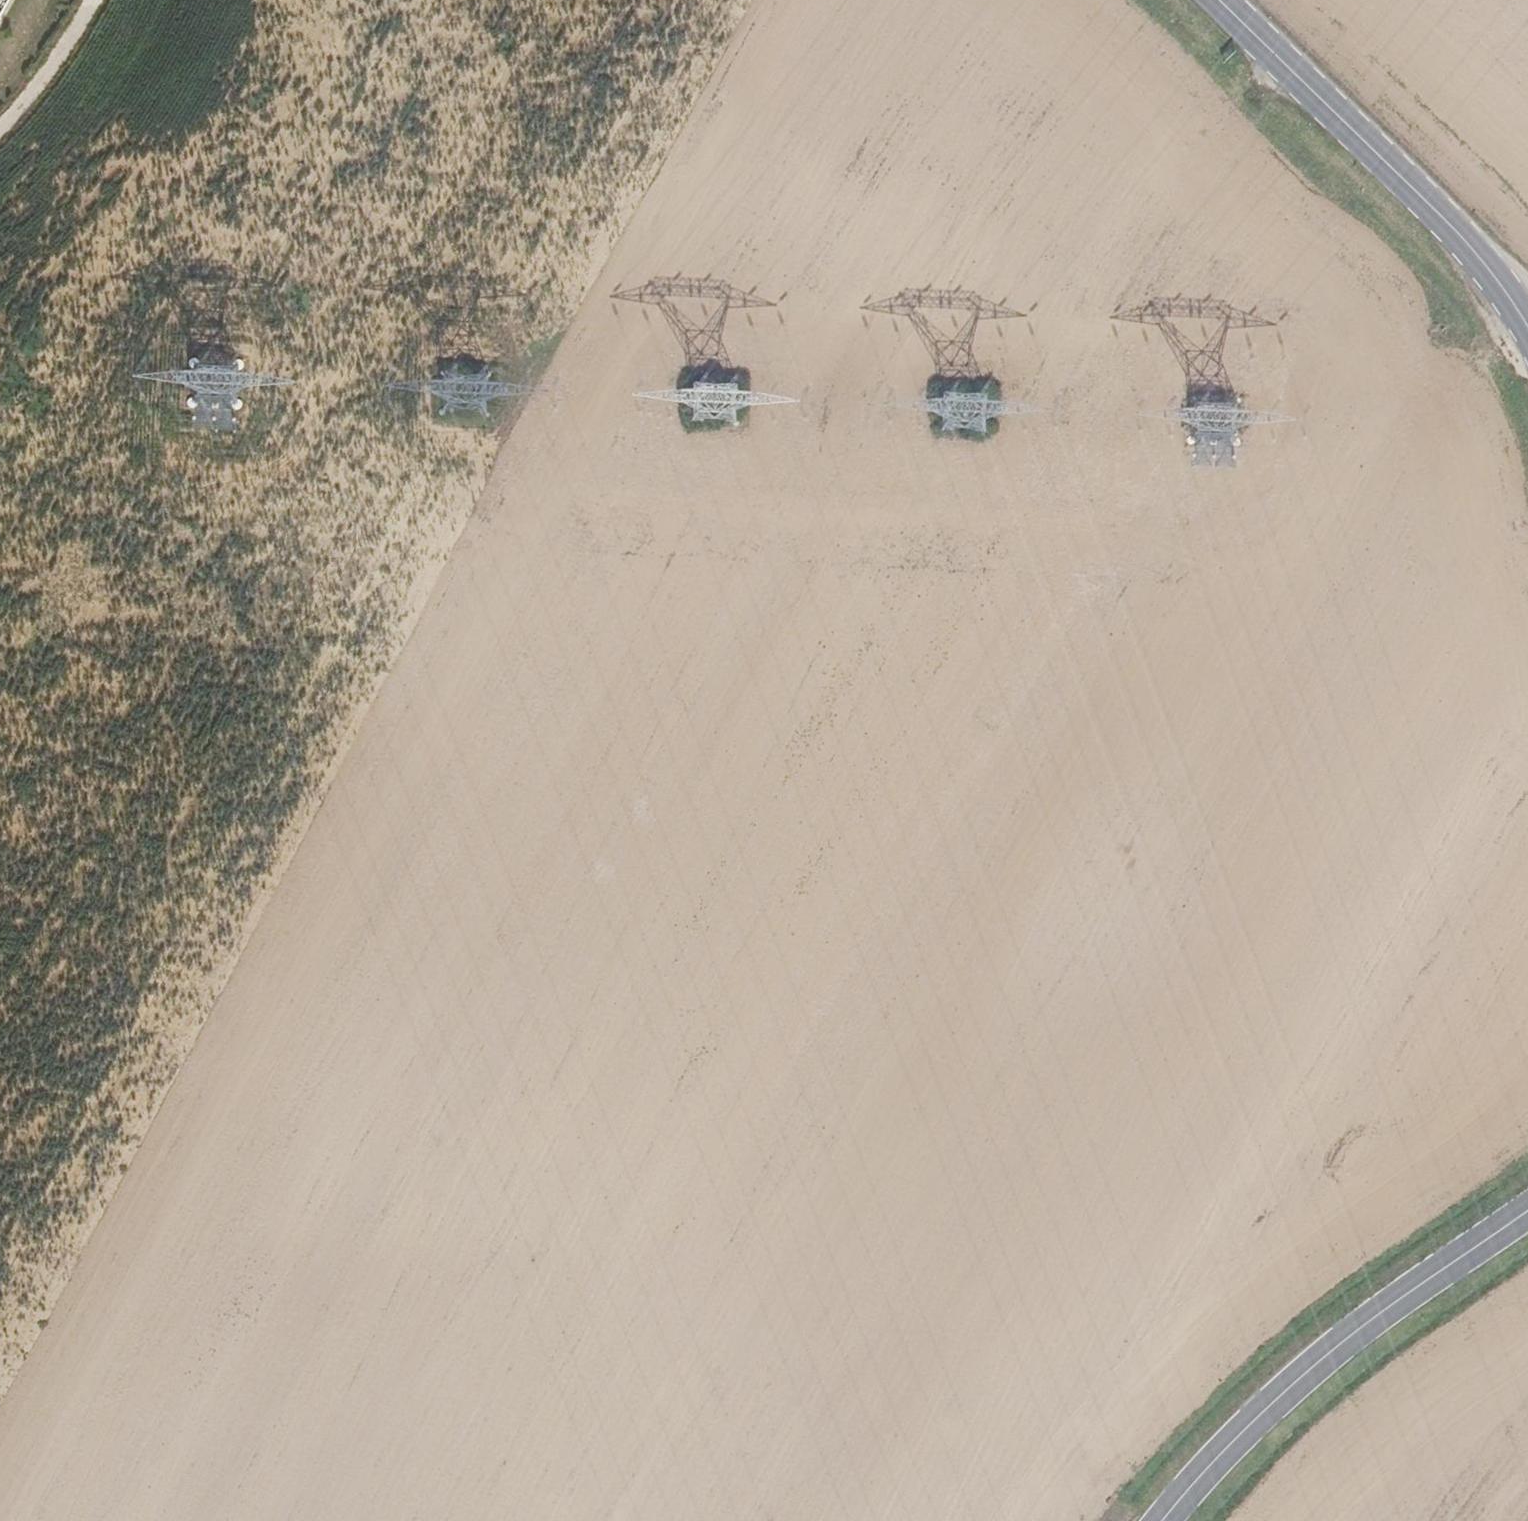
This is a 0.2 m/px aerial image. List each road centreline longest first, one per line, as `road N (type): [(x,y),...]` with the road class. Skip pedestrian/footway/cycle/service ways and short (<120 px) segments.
road 1 (secondary): [(1162,1520),(1312,1367),(1527,1209)]
road 2 (secondary): [(1527,322),(1468,243),(1221,0)]
road 3 (track): [(95,0),(80,34),(0,128)]

